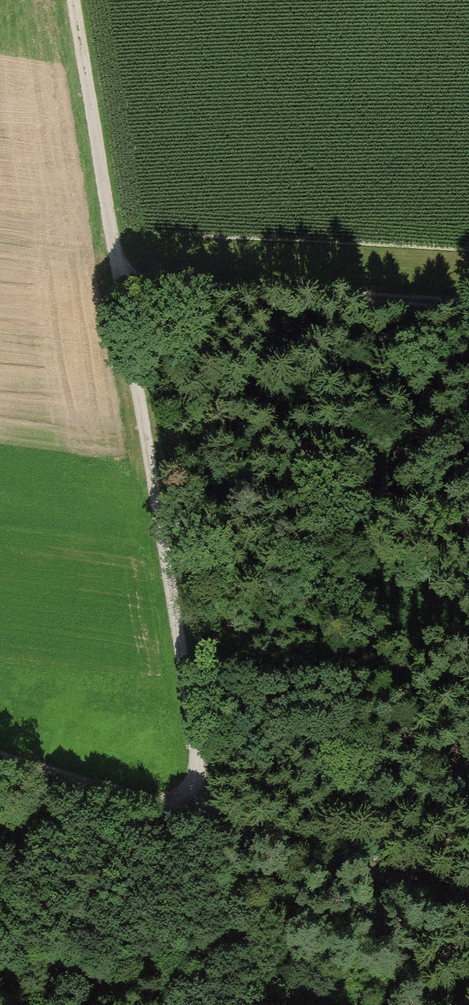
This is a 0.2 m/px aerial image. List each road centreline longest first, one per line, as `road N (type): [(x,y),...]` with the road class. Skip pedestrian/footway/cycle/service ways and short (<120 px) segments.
road 1 (track): [(193,819),(189,701),(74,0)]
road 2 (track): [(0,762),(468,903)]
road 3 (track): [(120,282),(468,304)]

